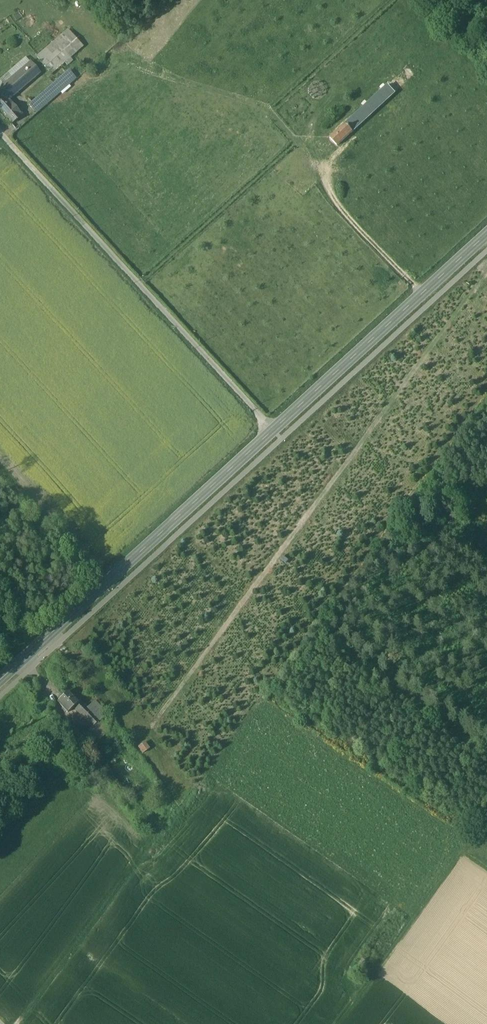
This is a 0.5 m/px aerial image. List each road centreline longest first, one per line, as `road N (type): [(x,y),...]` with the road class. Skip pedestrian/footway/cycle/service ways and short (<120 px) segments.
road 1 (tertiary): [(0,680),(486,235)]
road 2 (track): [(345,1023),(483,835)]

